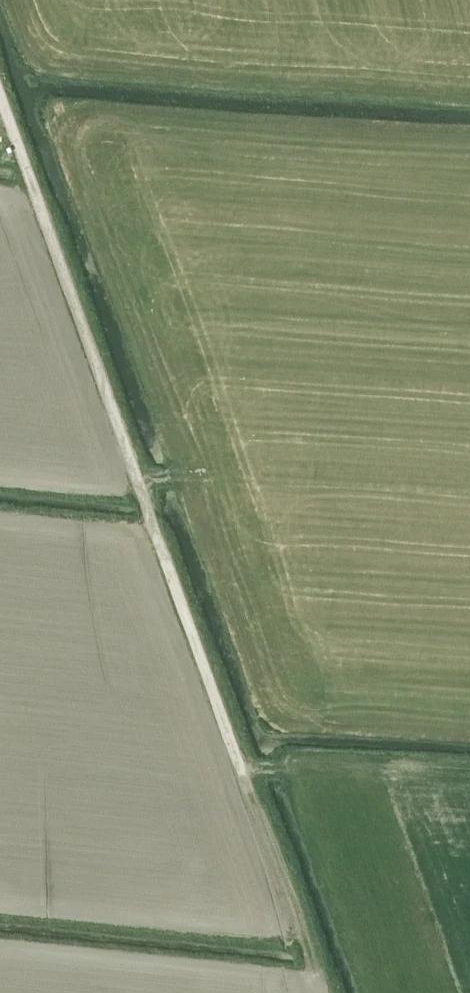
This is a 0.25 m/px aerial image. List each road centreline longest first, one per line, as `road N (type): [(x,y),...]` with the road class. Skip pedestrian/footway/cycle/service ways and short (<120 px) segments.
road 1 (track): [(248,788),(0,91)]

